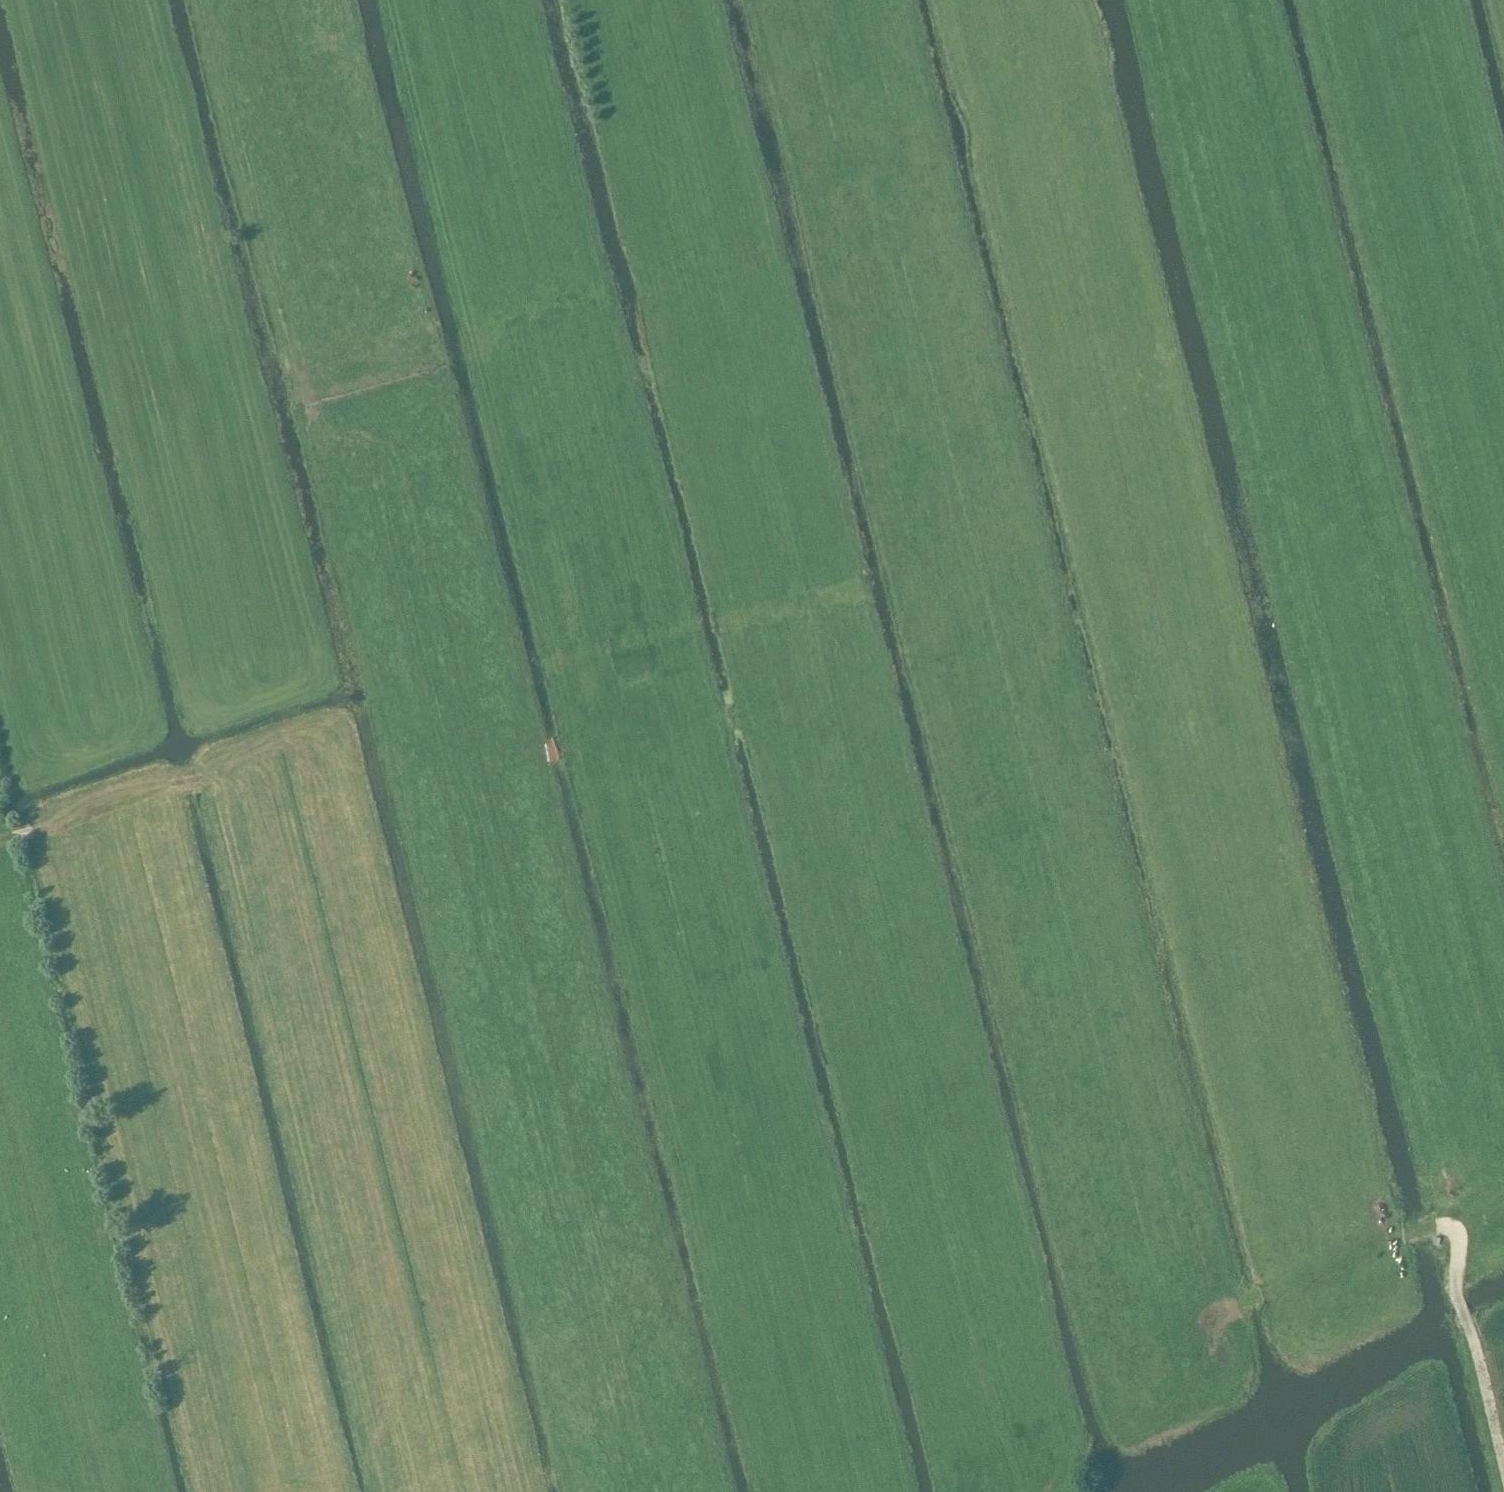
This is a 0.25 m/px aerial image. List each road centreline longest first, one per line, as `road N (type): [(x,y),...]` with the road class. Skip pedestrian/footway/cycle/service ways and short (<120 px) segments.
road 1 (track): [(1503,1473),(1455,1291),(1454,1237),(1438,1223)]

